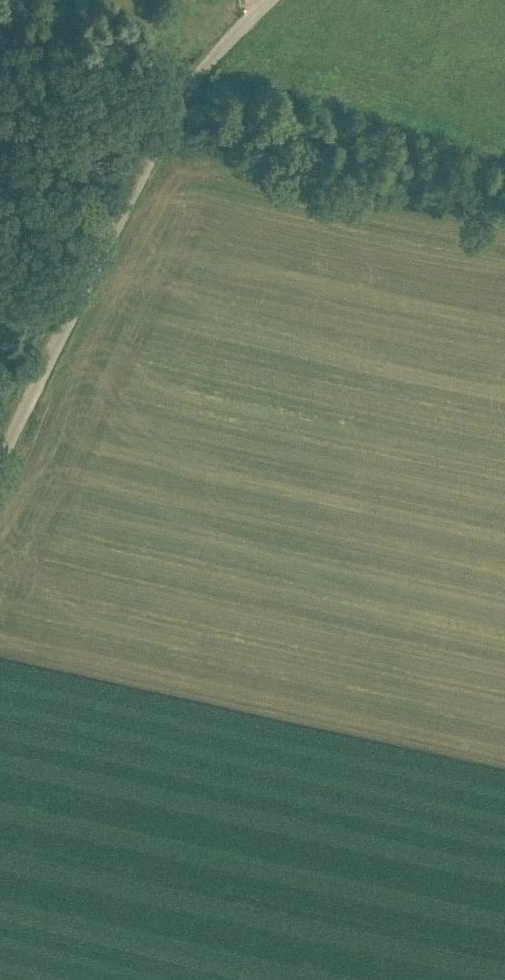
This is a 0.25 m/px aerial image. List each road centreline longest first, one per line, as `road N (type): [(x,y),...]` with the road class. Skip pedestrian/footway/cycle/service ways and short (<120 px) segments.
road 1 (unclassified): [(0,464),(182,98),(271,0)]

